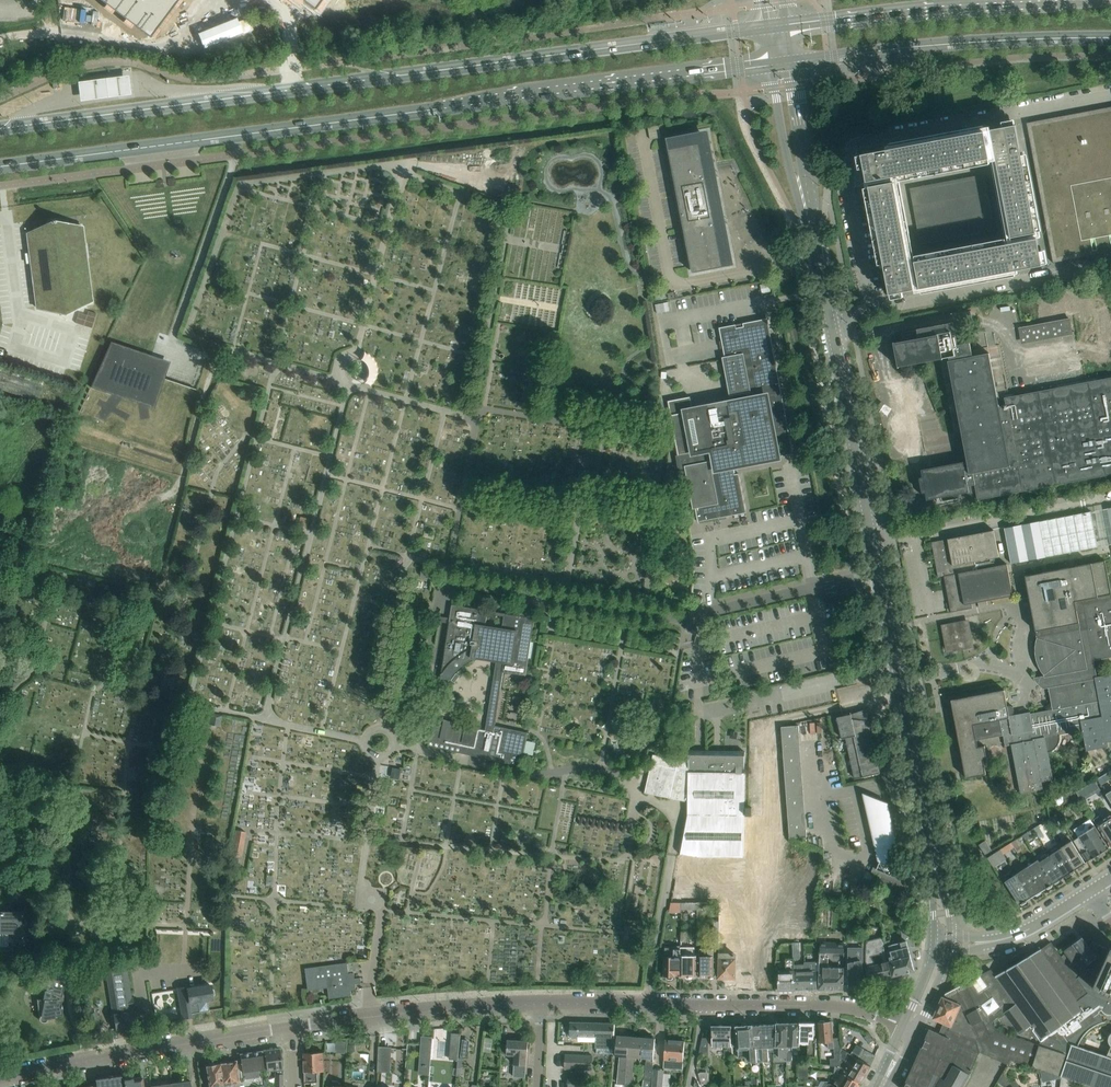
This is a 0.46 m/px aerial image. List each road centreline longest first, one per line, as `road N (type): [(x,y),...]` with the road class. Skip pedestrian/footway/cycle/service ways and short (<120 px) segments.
road 1 (secondary): [(0,166),(771,64)]
road 2 (secondary): [(767,29),(0,130)]
road 3 (tertiary): [(942,940),(816,250)]
road 4 (residential): [(545,1004),(827,1006),(910,1027)]
road 5 (secondary): [(1110,4),(787,27)]
road 6 (secondary): [(792,61),(1012,39),(1110,39)]
road 7 (residential): [(0,1078),(292,1026)]
road 8 (residential): [(292,1026),(545,1004)]
road 9 (tertiary): [(771,64),(789,169),(816,250)]
road 10 (tertiary): [(816,250),(792,61)]
road 11 (tertiary): [(942,940),(1014,936),(1091,892)]

